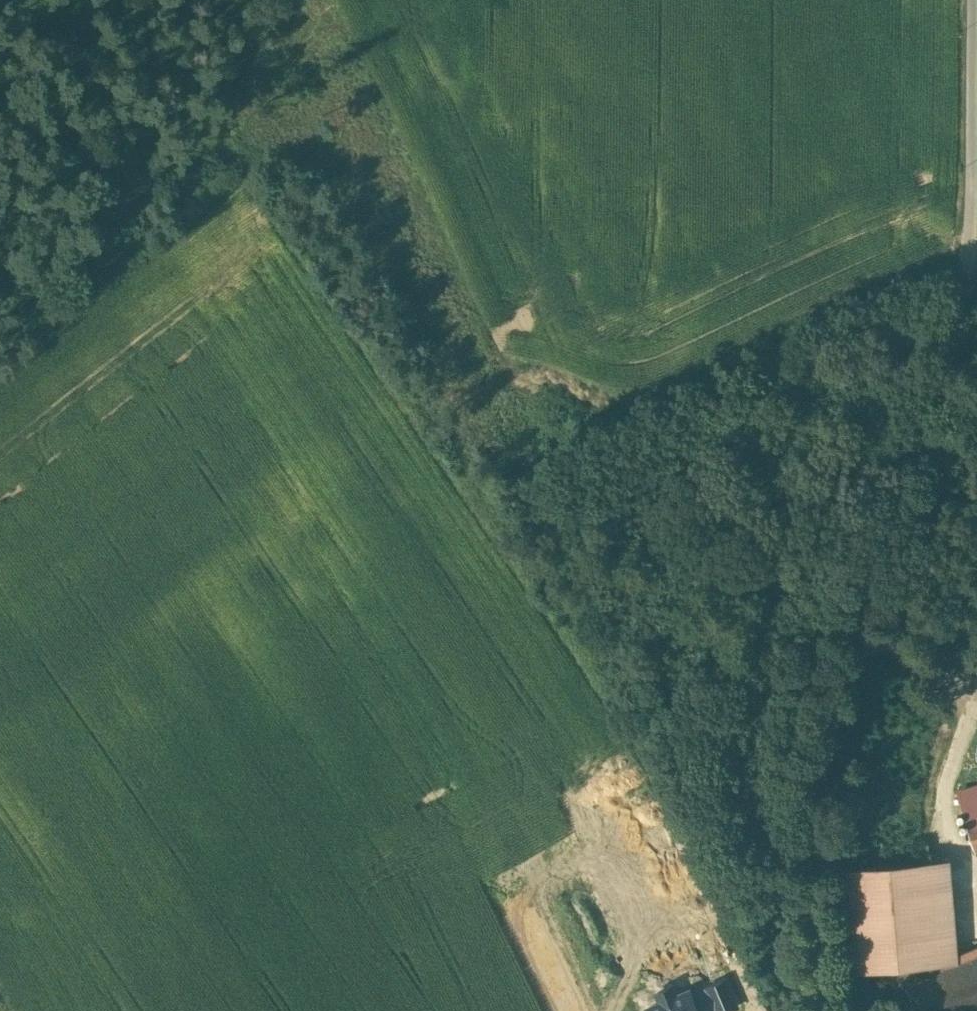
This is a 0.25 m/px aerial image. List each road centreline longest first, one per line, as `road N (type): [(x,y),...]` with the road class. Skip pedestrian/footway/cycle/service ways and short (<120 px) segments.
road 1 (unclassified): [(974,0),(974,230),(964,298),(814,770),(808,836),(823,1010)]
road 2 (unclassified): [(0,302),(225,118),(314,31)]

